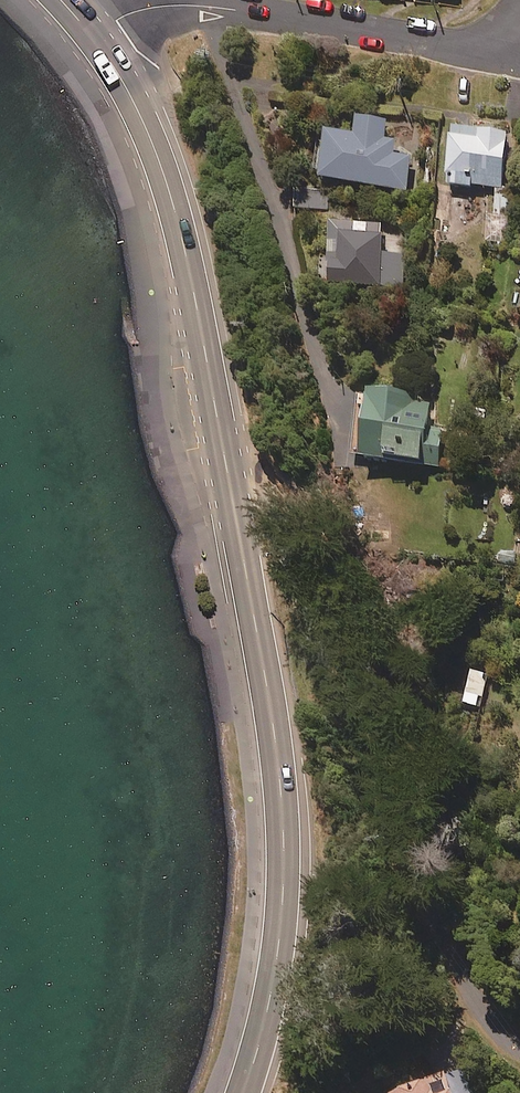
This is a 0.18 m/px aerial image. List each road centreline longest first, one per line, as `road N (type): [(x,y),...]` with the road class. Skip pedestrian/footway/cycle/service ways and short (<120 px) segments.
road 1 (secondary): [(92,38),(154,143),(187,256),(282,795)]
road 2 (residential): [(202,5),(285,235),(336,418)]
road 3 (residential): [(282,795),(348,839),(480,1006),(519,1042)]
road 4 (residential): [(514,63),(202,5)]
road 5 (secondary): [(282,795),(277,976),(243,1092)]

